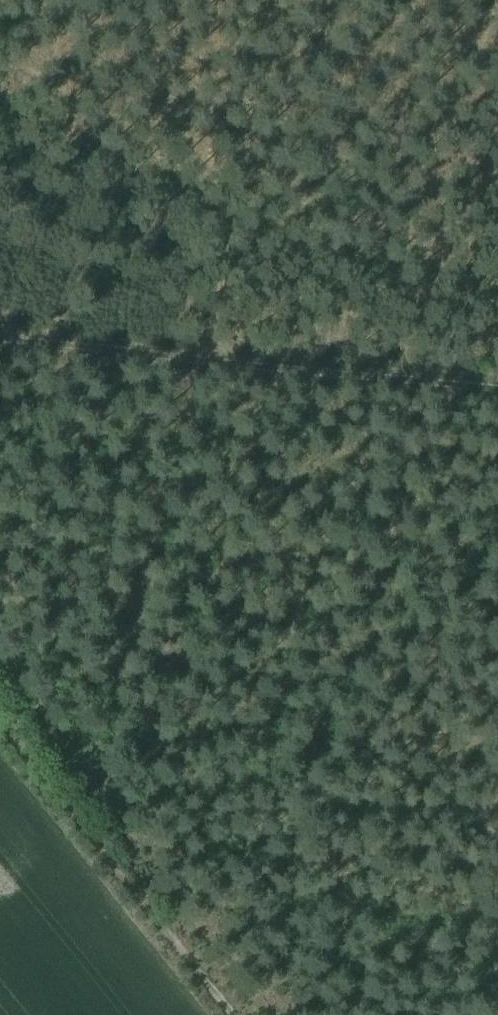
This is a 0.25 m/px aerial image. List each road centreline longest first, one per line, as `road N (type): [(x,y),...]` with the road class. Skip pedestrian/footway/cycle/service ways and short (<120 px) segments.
road 1 (track): [(87,812),(192,355),(346,0)]
road 2 (track): [(497,389),(0,334)]
road 3 (track): [(0,703),(247,1014)]

